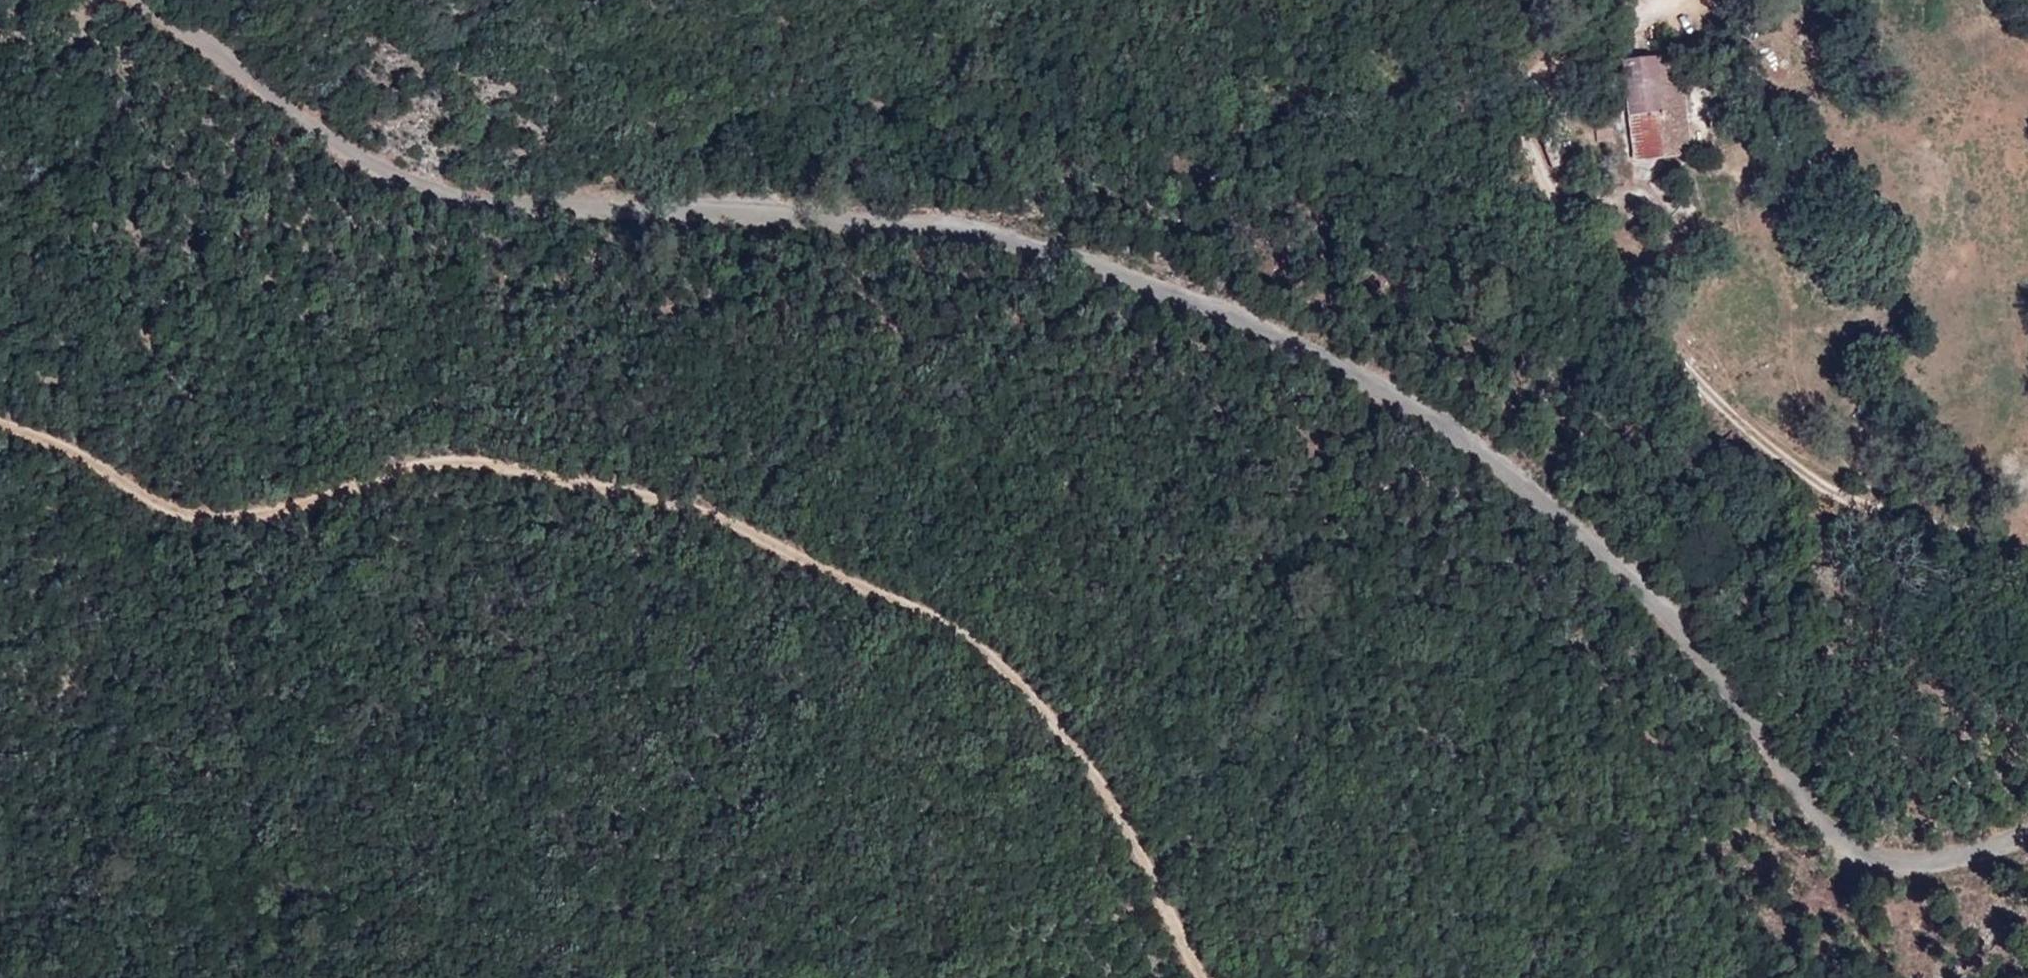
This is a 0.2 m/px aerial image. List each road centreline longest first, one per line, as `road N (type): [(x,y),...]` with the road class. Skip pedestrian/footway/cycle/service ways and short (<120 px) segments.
road 1 (unclassified): [(142,0),(265,97),(487,200),(599,213),(868,219),(1023,239),(1184,282),(1339,352),(1511,466),(1632,570),(1747,697),(1845,831),(1893,861),(1955,866),(2027,842)]
road 2 (track): [(1194,977),(1173,956),(1134,853),(1084,776),(998,675),(699,523),(534,486),(394,479),(216,505),(0,425)]

